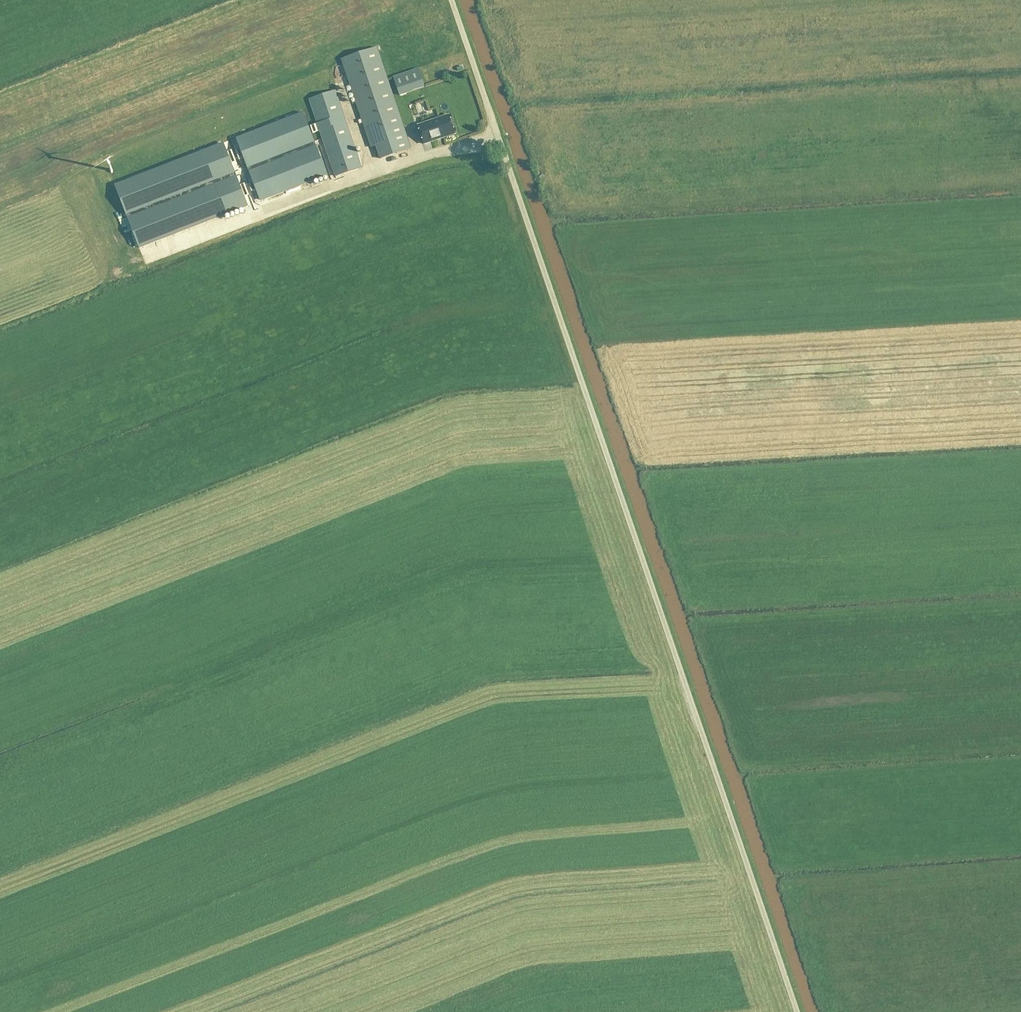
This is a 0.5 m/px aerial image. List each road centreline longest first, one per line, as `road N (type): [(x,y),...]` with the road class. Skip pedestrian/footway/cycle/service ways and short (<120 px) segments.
road 1 (unclassified): [(794,1011),(449,0)]

